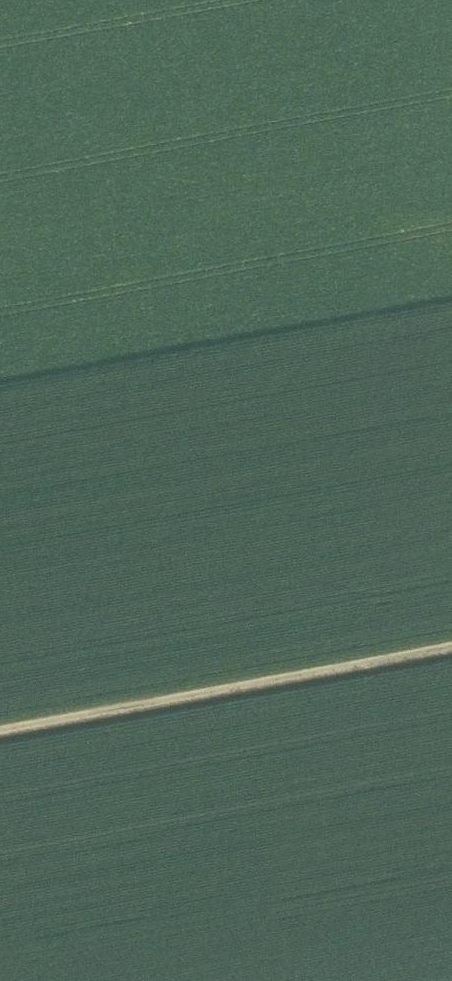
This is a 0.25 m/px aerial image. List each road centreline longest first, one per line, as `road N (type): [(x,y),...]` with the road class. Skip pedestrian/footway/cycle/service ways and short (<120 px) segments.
road 1 (track): [(451,647),(0,732)]

